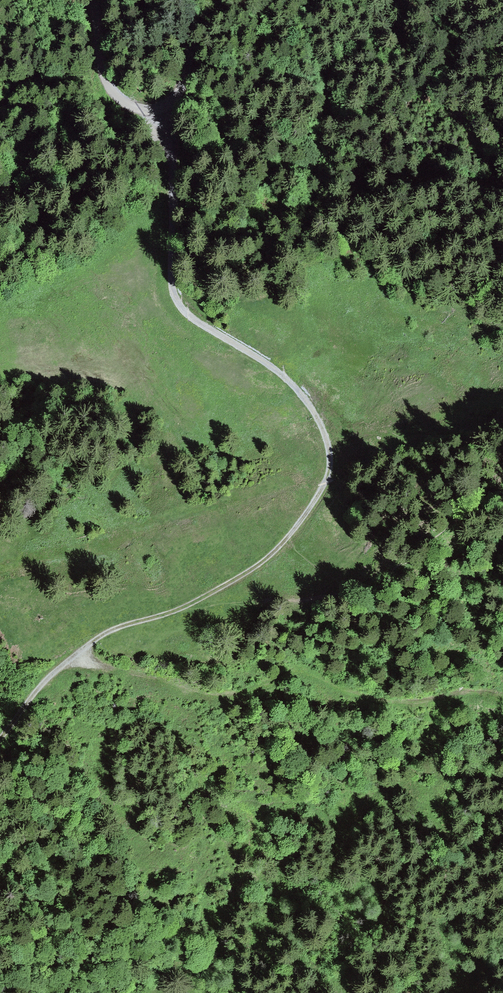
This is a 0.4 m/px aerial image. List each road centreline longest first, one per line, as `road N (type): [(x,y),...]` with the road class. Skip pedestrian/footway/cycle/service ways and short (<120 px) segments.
road 1 (track): [(168,109),(168,264),(178,303),(194,322),(273,366),(312,404),(328,438),(328,479),(283,544),(195,601)]
road 2 (track): [(80,652),(110,670),(214,700),(298,674),(413,707),(454,697),(502,701)]
road 3 (unclassified): [(212,0),(201,13),(187,81),(168,109),(137,110),(114,95),(101,65),(97,0)]
road 4 (track): [(195,601),(99,638),(51,674),(0,738)]

